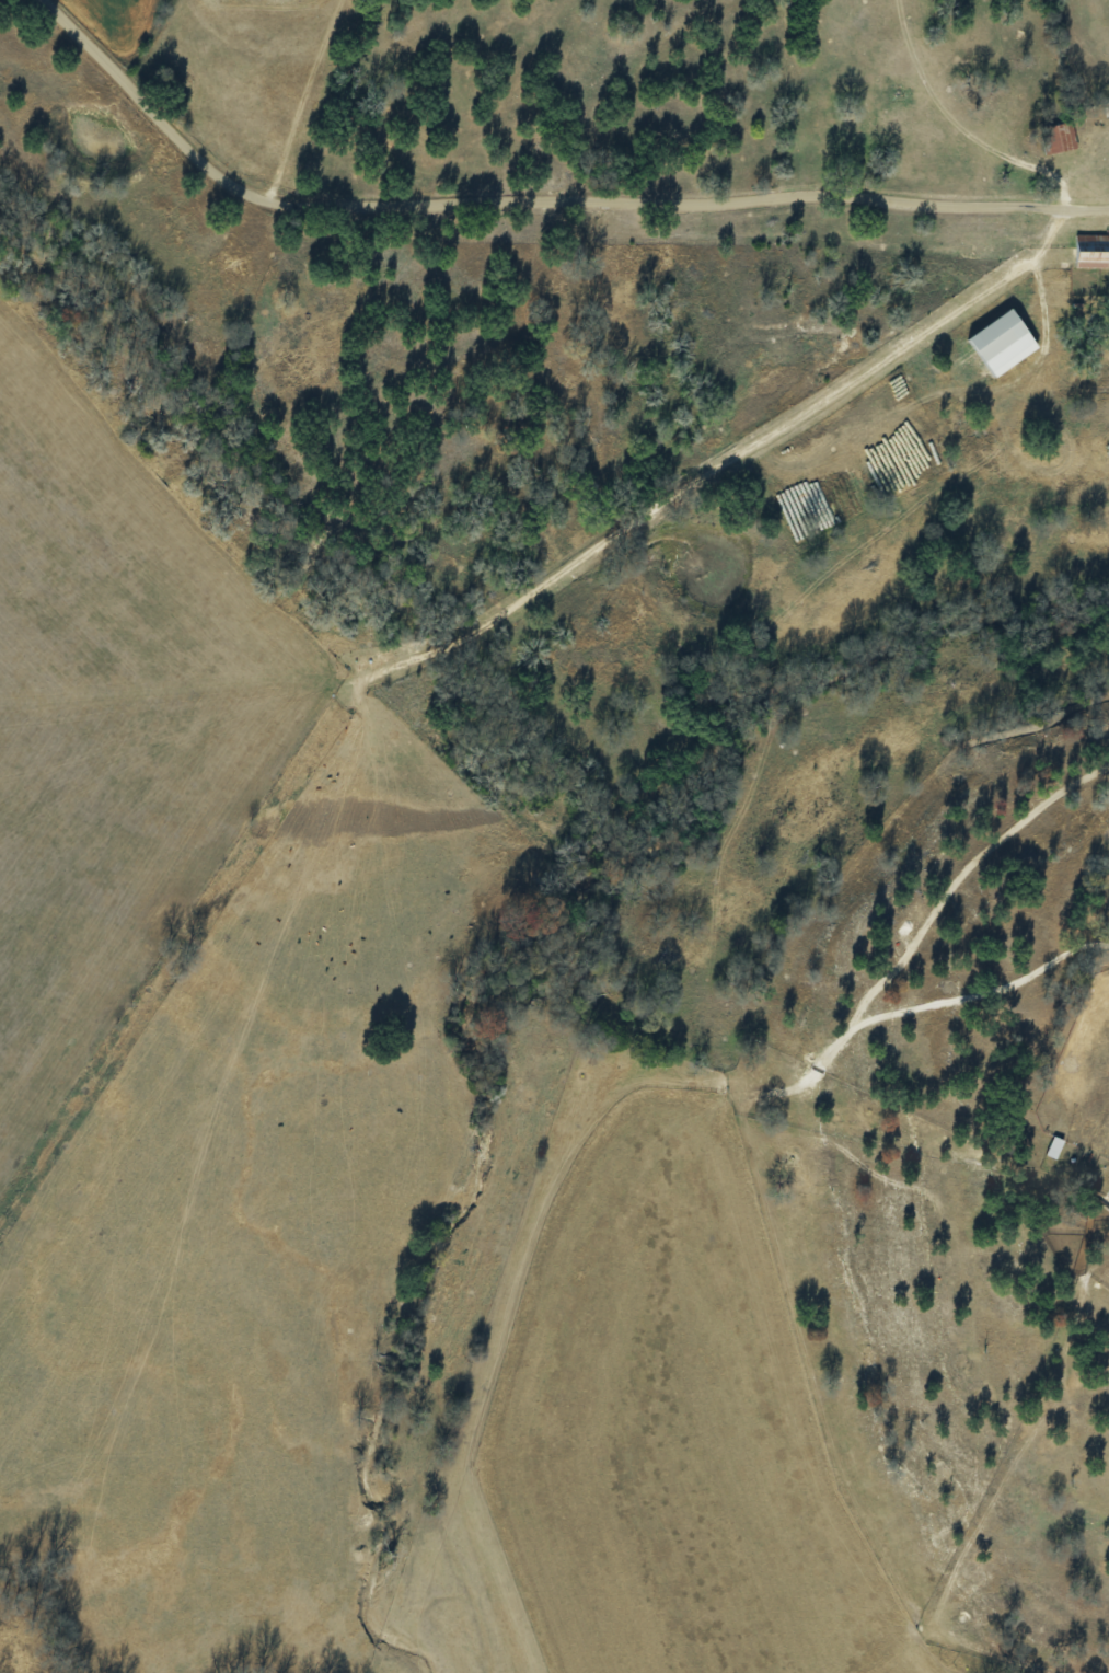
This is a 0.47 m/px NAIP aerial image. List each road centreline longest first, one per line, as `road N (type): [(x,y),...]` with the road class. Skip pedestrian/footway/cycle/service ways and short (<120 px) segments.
road 1 (residential): [(1108,215),(542,199),(280,207),(208,169),(40,0)]

